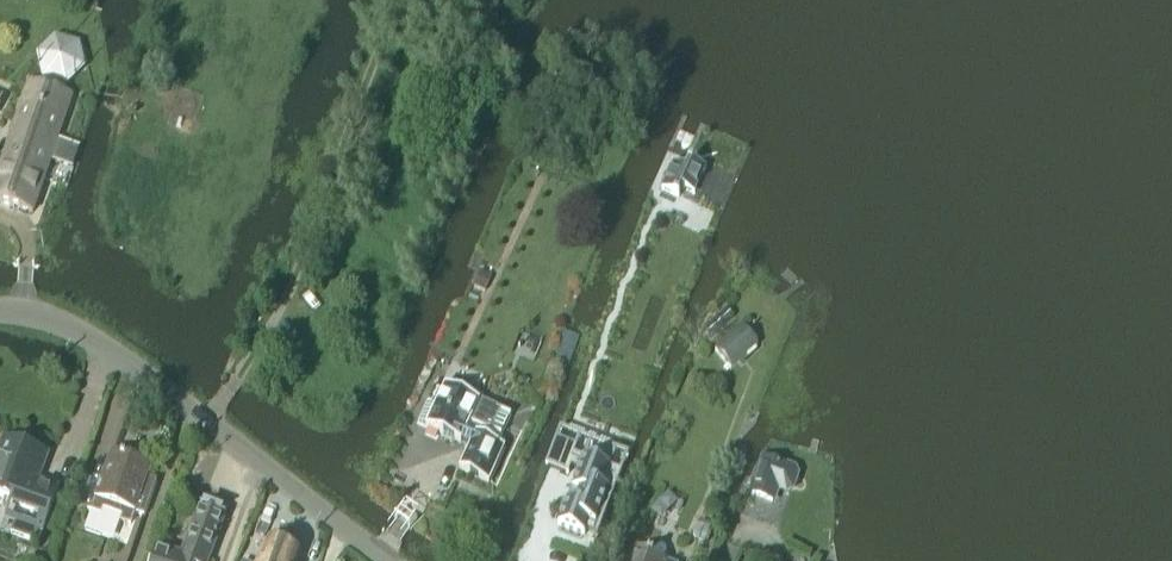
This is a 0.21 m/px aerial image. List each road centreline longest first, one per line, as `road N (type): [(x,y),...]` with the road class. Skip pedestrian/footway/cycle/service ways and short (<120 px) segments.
road 1 (tertiary): [(395,560),(106,348),(72,329),(0,311)]
road 2 (track): [(207,423),(285,298),(395,0)]

